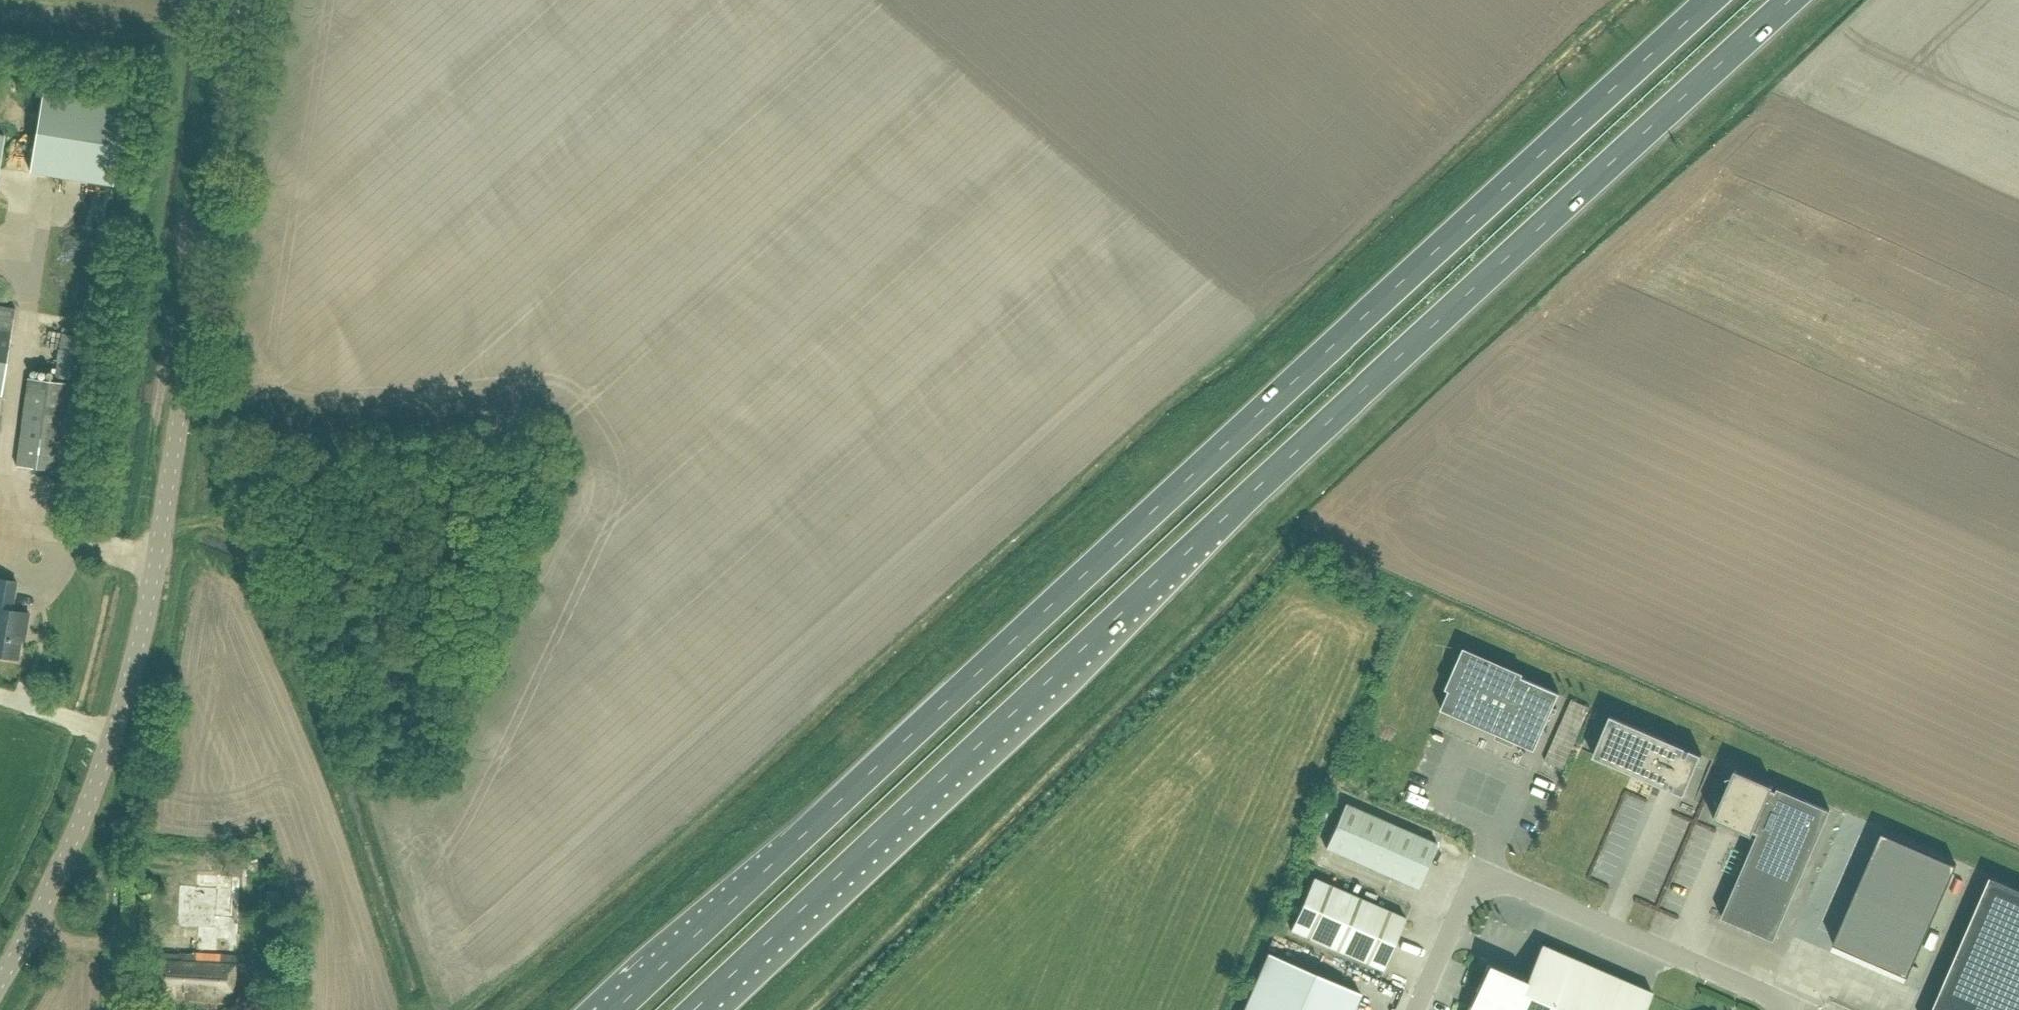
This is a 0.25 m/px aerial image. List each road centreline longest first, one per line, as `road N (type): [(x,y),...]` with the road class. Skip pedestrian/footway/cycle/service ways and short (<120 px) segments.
road 1 (trunk): [(1712,0),(616,1009)]
road 2 (trunk): [(698,1009),(1786,0)]
road 3 (tertiary): [(0,982),(65,866),(128,686),(244,0)]
road 4 (unclassified): [(1782,1009),(1768,994),(1515,883),(1495,882),(1460,905),(1414,1009)]

